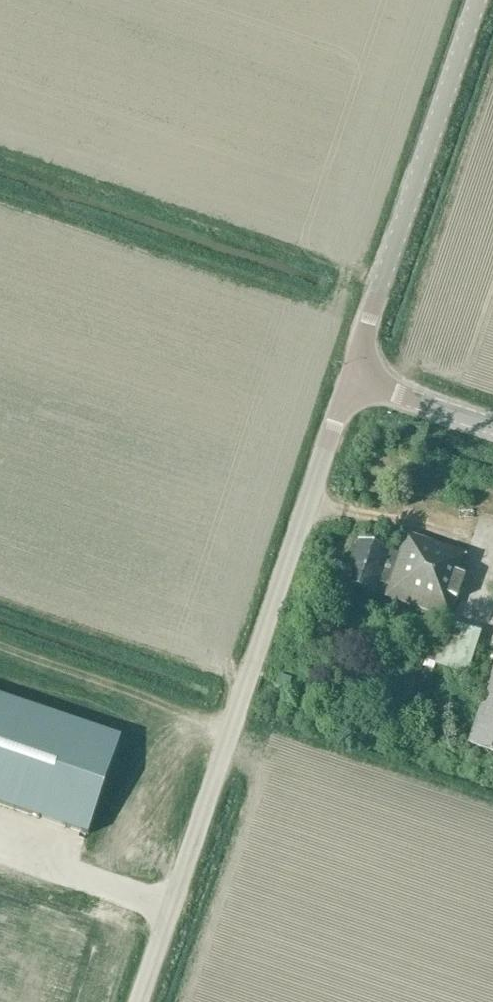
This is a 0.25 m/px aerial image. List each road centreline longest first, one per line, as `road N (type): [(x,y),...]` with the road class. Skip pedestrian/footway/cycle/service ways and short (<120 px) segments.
road 1 (tertiary): [(142,1001),(353,375)]
road 2 (tertiary): [(353,375),(480,0)]
road 3 (track): [(0,652),(232,733)]
road 4 (unclassified): [(492,423),(353,375)]

